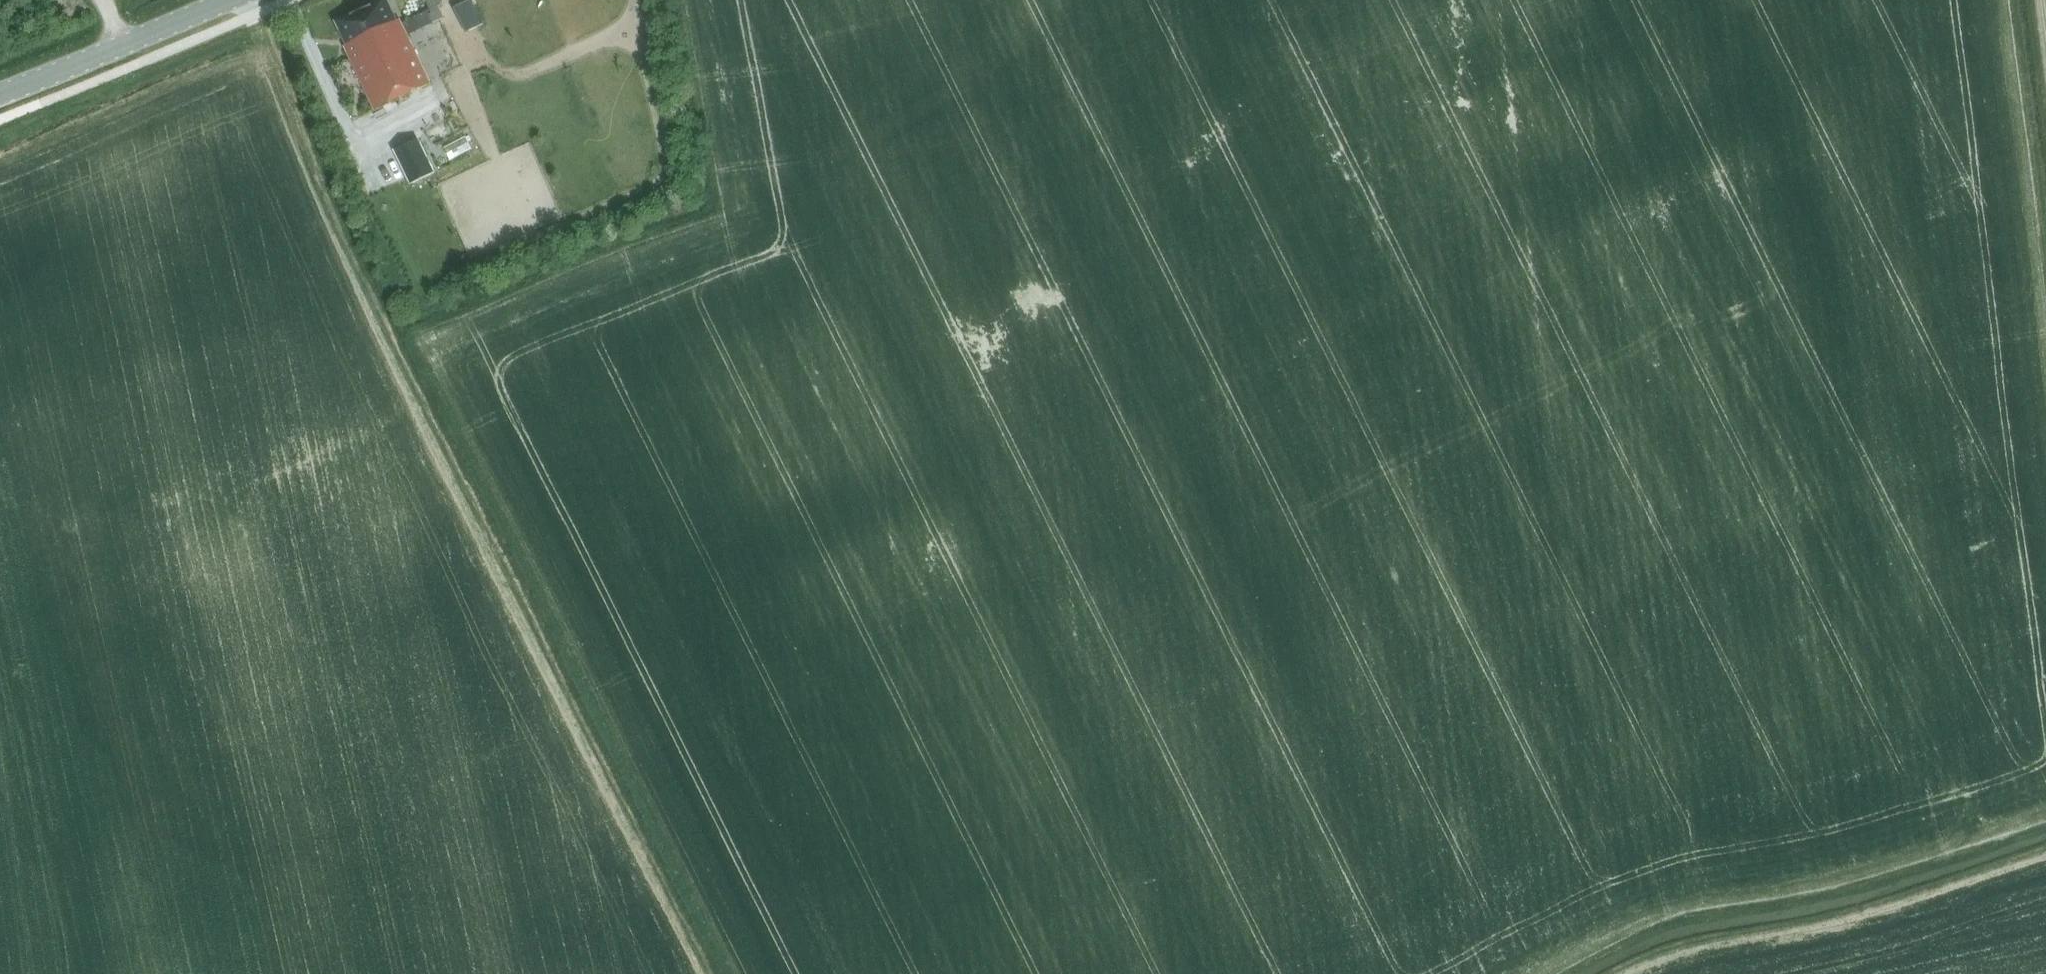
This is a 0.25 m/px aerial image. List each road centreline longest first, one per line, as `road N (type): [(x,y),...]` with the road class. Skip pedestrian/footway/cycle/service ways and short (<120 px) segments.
road 1 (tertiary): [(0,96),(236,0)]

